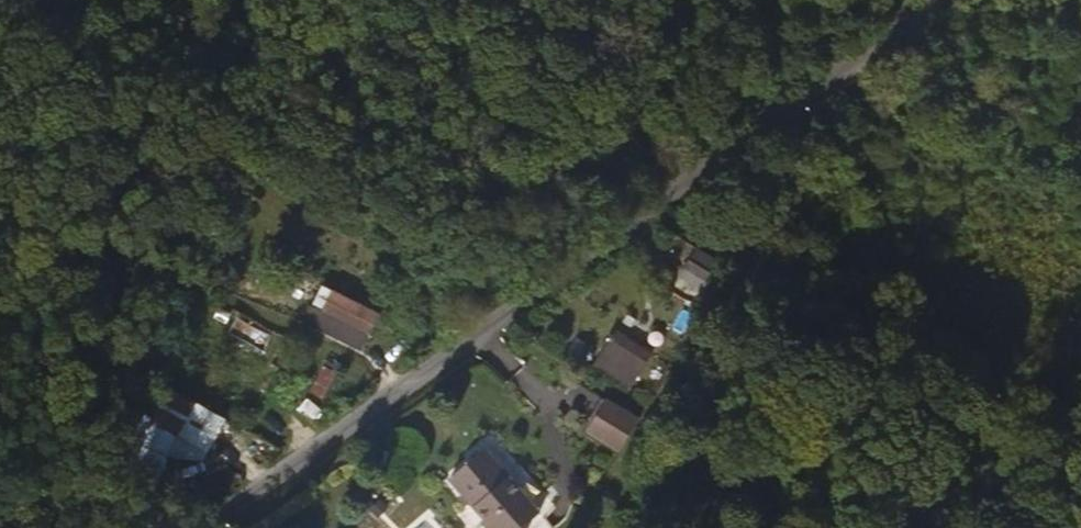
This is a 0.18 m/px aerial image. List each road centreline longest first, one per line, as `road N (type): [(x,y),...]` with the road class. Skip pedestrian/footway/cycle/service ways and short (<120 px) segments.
road 1 (residential): [(946,0),(376,416)]
road 2 (unclassified): [(211,527),(376,416)]

